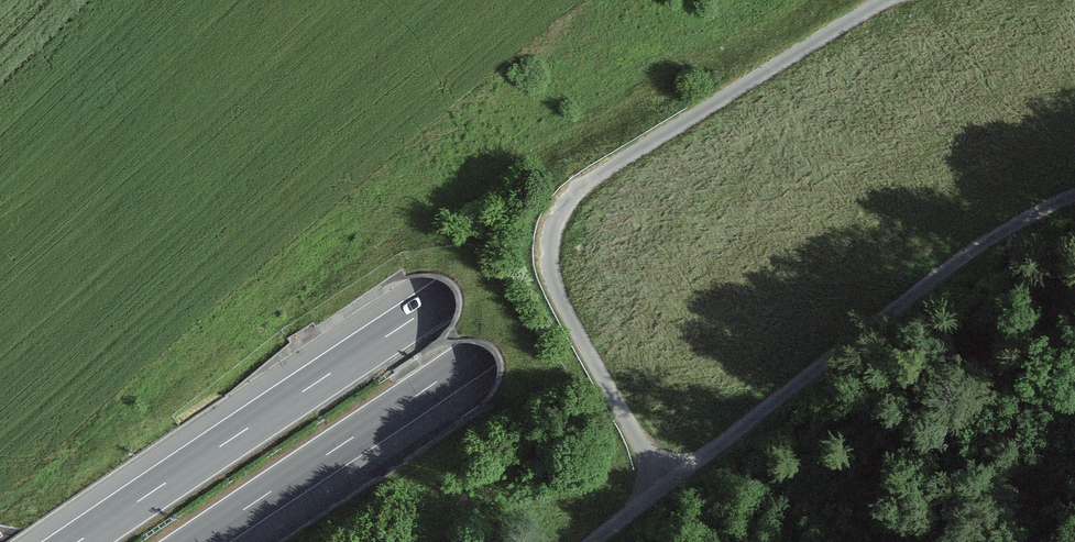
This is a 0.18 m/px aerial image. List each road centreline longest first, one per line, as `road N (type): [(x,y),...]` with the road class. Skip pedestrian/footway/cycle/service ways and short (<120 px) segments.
road 1 (motorway): [(196,541),(486,350),(1068,0)]
road 2 (motorway): [(924,0),(453,293),(78,541)]
road 3 (track): [(665,485),(953,265),(1074,196)]

